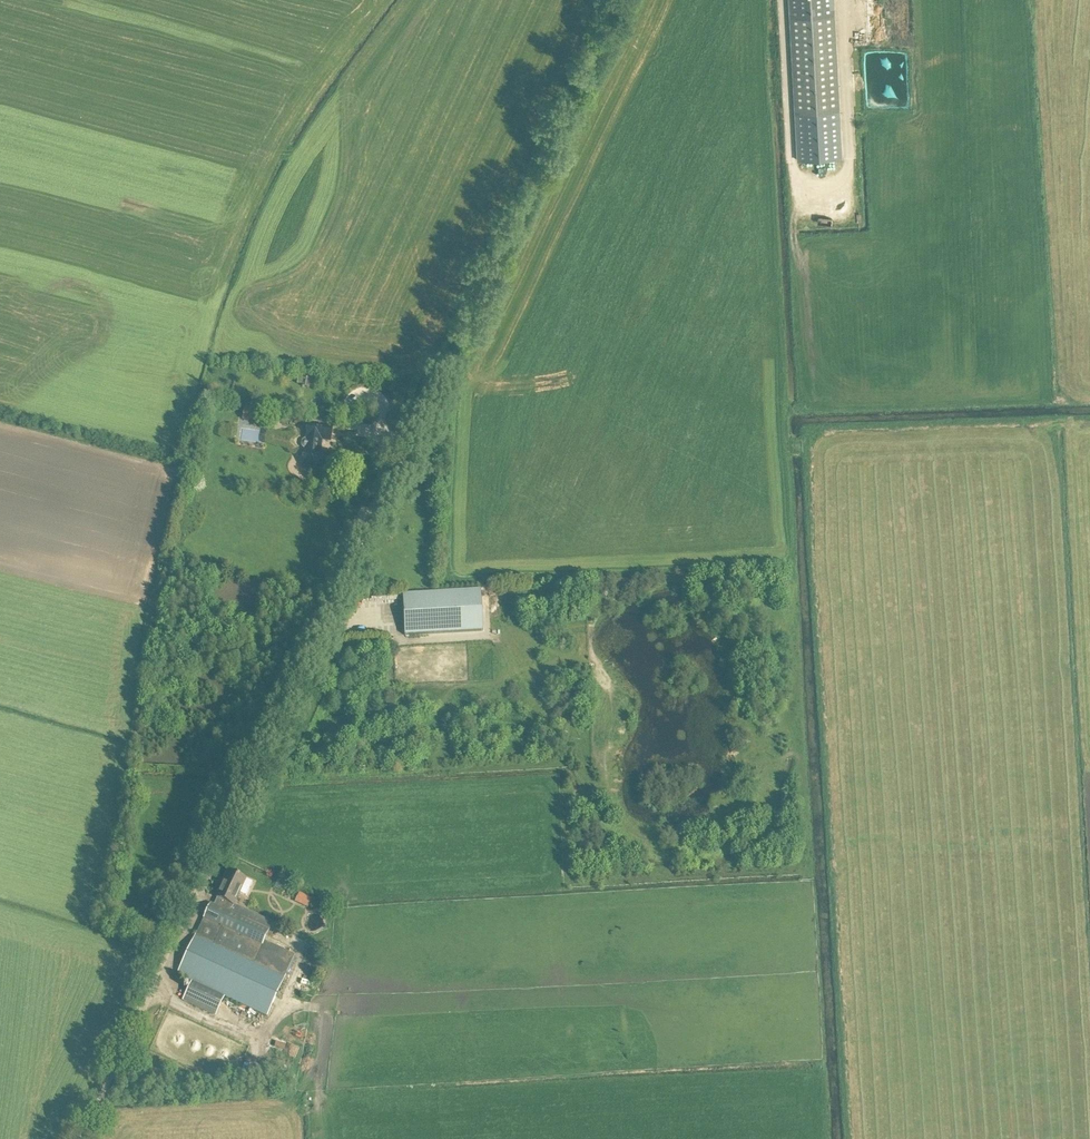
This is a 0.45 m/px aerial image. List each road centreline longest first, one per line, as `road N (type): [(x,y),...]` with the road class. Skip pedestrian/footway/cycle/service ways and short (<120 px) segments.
road 1 (unclassified): [(79,1138),(409,436)]
road 2 (track): [(409,436),(617,0)]

